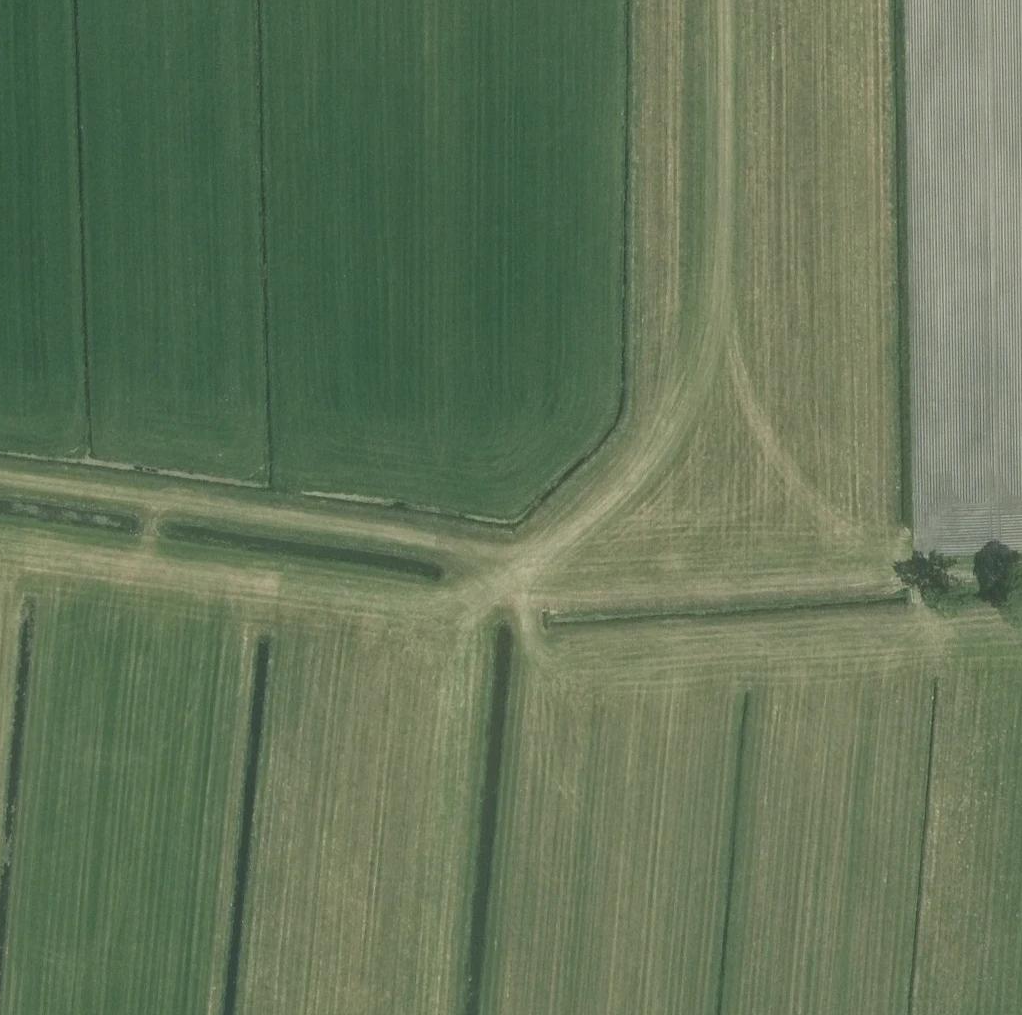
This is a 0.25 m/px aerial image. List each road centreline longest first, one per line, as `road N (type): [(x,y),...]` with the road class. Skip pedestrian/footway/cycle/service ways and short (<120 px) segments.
road 1 (track): [(0,479),(450,554),(534,605),(1021,570)]

